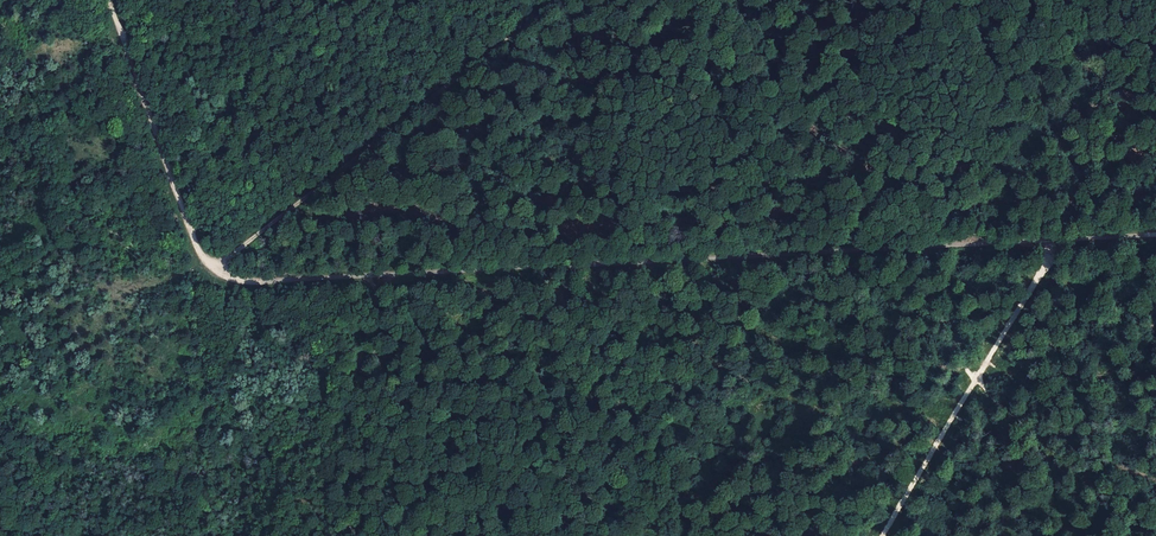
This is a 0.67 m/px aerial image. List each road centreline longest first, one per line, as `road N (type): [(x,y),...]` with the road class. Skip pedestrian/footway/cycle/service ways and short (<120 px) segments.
road 1 (track): [(863,250),(387,276)]
road 2 (track): [(554,0),(213,270)]
road 3 (track): [(1155,237),(863,250)]
road 4 (track): [(213,270),(185,223),(109,0)]
road 5 (track): [(977,368),(880,535)]
road 6 (track): [(387,276),(263,282),(213,270)]
road 7 (track): [(1054,242),(977,368)]

